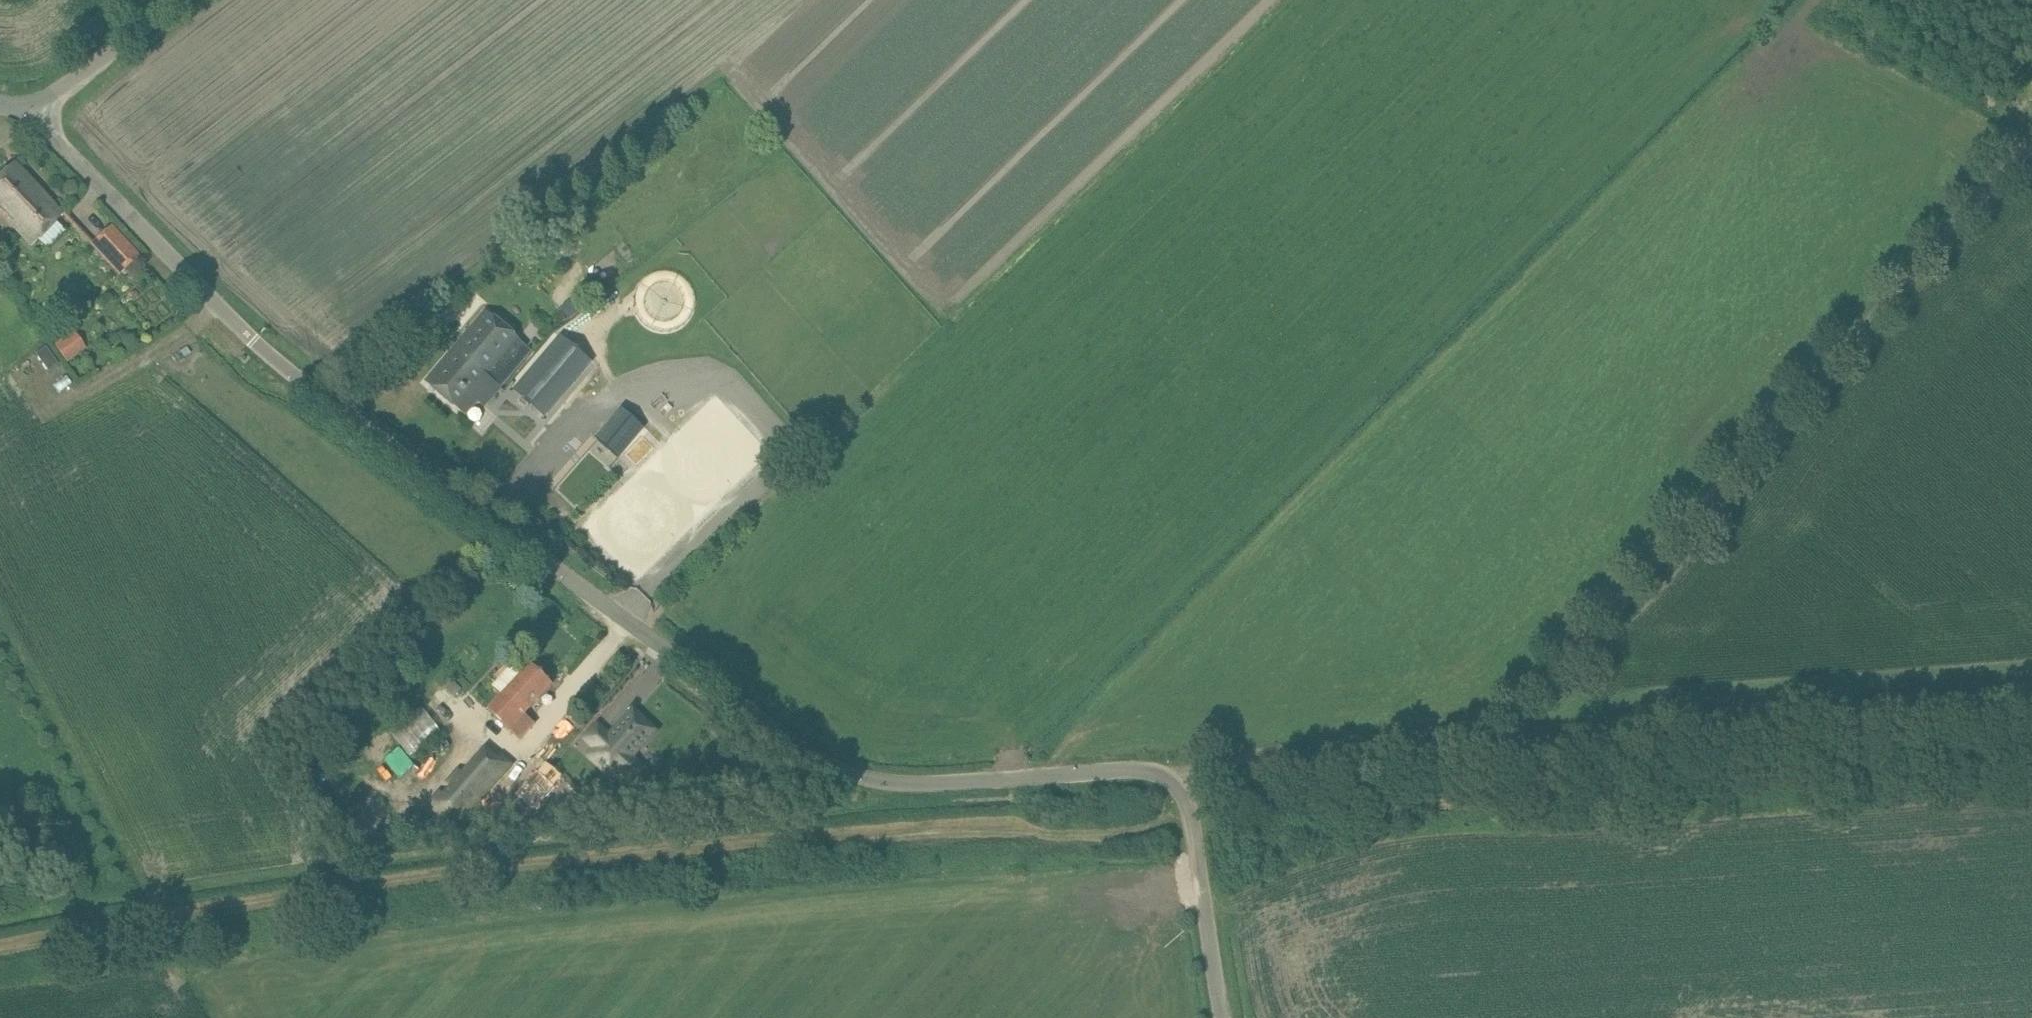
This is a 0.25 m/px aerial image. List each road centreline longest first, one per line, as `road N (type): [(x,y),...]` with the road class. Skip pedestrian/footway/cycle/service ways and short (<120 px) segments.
road 1 (unclassified): [(1213,1017),(1189,818),(1175,787),(1153,774),(829,780),(223,314),(20,104)]
road 2 (track): [(1153,774),(1476,747),(2031,136)]
road 3 (unclassified): [(20,104),(76,77),(174,0)]

